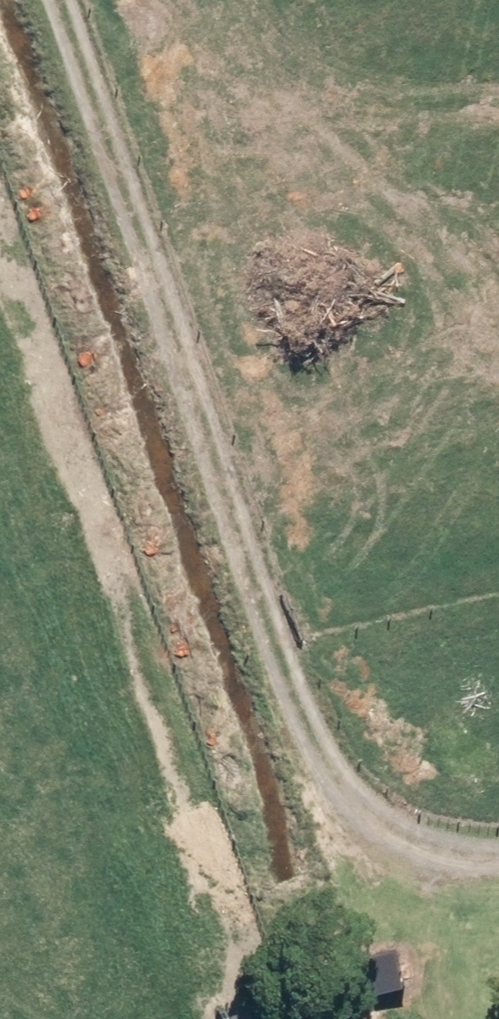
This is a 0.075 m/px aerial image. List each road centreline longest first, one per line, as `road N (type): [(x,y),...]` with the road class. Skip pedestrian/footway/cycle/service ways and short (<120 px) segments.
road 1 (track): [(61,0),(309,729),(440,850),(498,846)]
road 2 (track): [(0,189),(248,883),(285,1018)]
road 3 (track): [(221,807),(350,766)]

